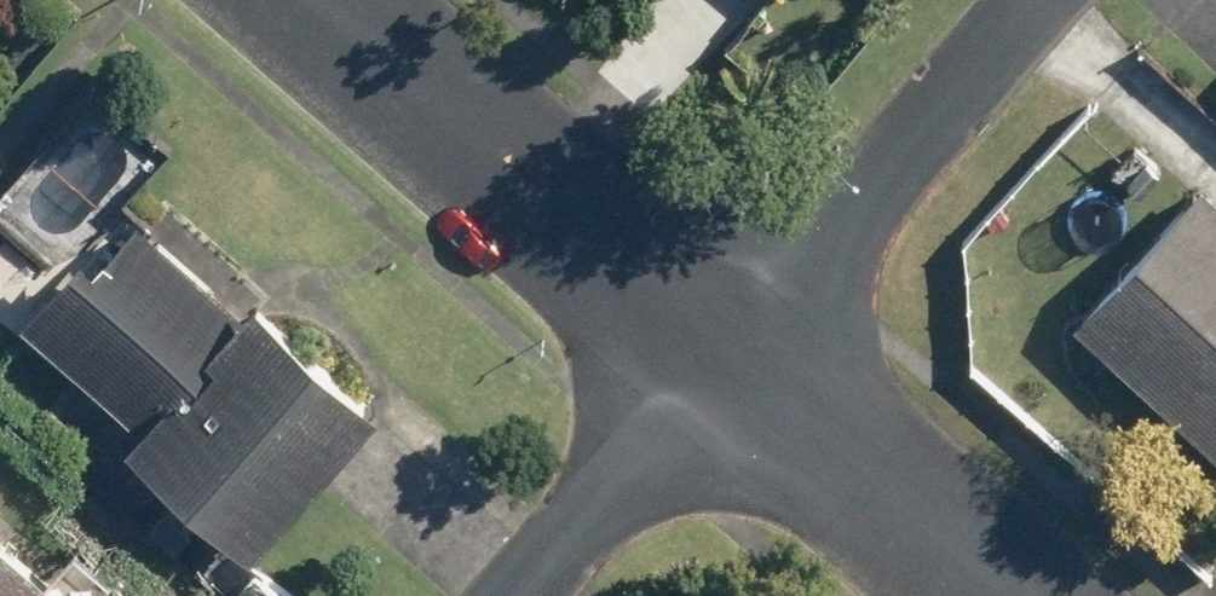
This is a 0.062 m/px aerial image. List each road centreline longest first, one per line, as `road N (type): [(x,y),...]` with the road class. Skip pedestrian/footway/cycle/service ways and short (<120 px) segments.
road 1 (residential): [(731,363),(280,0)]
road 2 (residential): [(731,363),(1047,0)]
road 3 (residential): [(997,595),(731,363)]
road 4 (residential): [(731,363),(526,595)]

